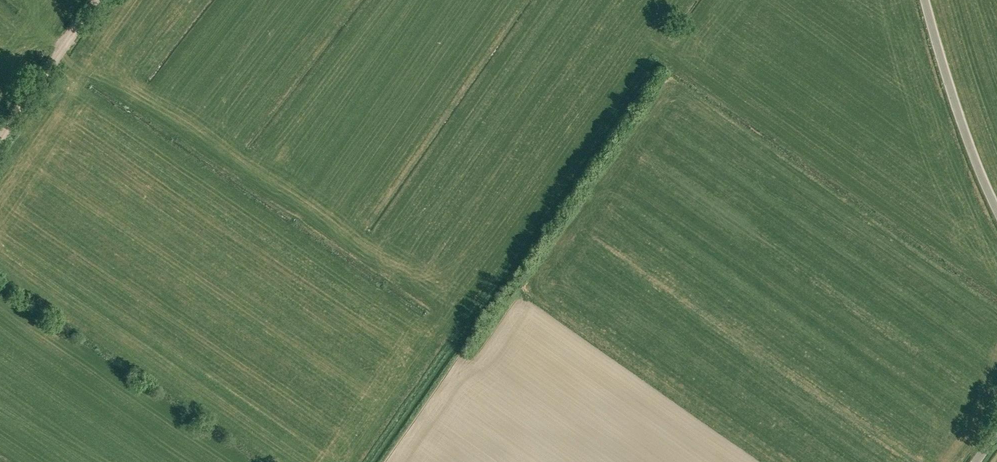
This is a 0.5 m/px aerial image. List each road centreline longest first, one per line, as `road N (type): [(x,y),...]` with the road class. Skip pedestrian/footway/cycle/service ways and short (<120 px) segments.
road 1 (unclassified): [(996,209),(925,0)]
road 2 (track): [(0,135),(93,0)]

